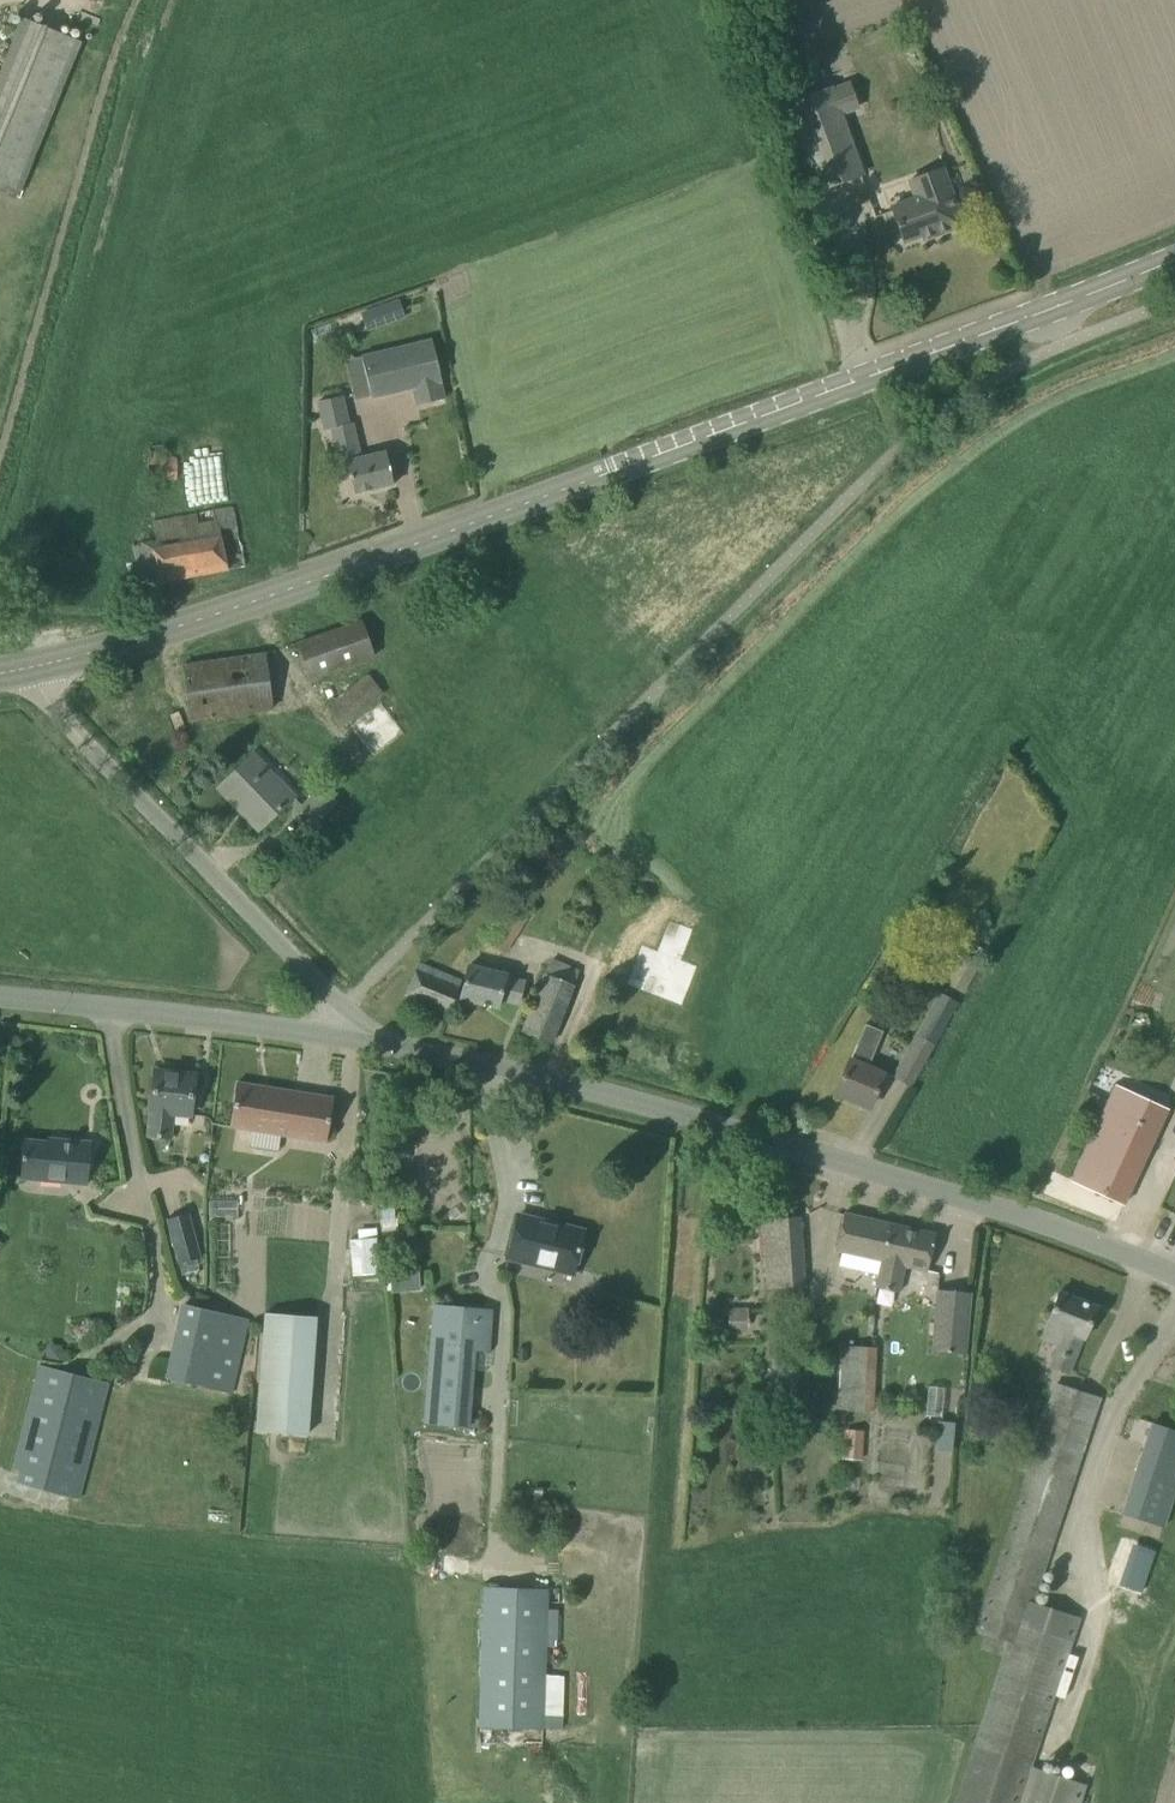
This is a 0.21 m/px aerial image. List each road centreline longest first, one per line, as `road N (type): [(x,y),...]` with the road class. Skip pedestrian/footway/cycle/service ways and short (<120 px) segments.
road 1 (tertiary): [(45,670),(533,505),(1052,308)]
road 2 (unclassified): [(1174,1275),(1060,1228),(843,1161),(645,1103),(353,1036)]
road 3 (unclassified): [(353,1036),(343,1007),(238,901),(45,670)]
road 4 (unclassified): [(353,1036),(0,997)]
road 5 (tertiary): [(1174,261),(1052,308)]

